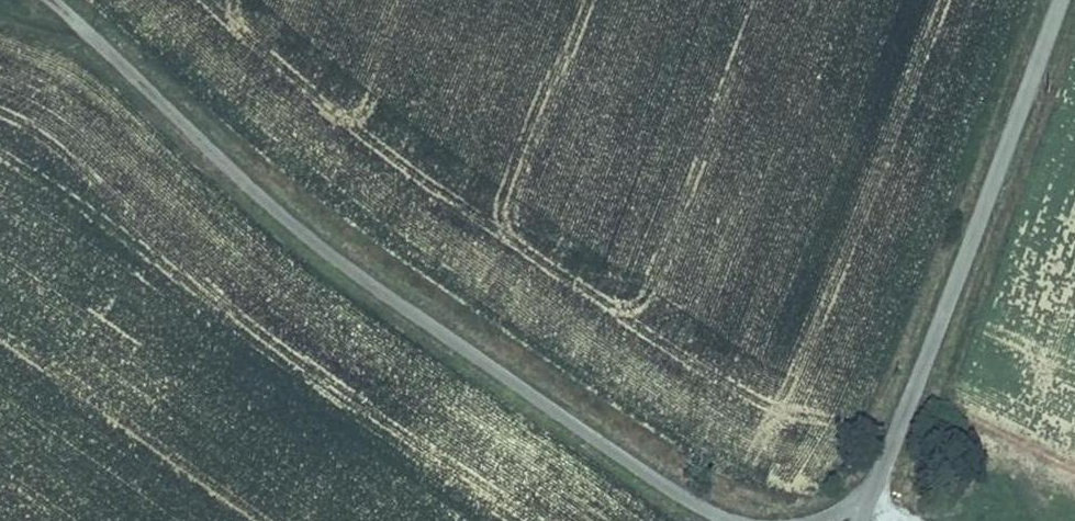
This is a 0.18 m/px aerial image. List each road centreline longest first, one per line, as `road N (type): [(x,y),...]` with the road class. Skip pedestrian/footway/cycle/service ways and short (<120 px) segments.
road 1 (unclassified): [(47,0),(325,252),(588,438),(724,520)]
road 2 (unclassified): [(878,479),(1060,0)]

